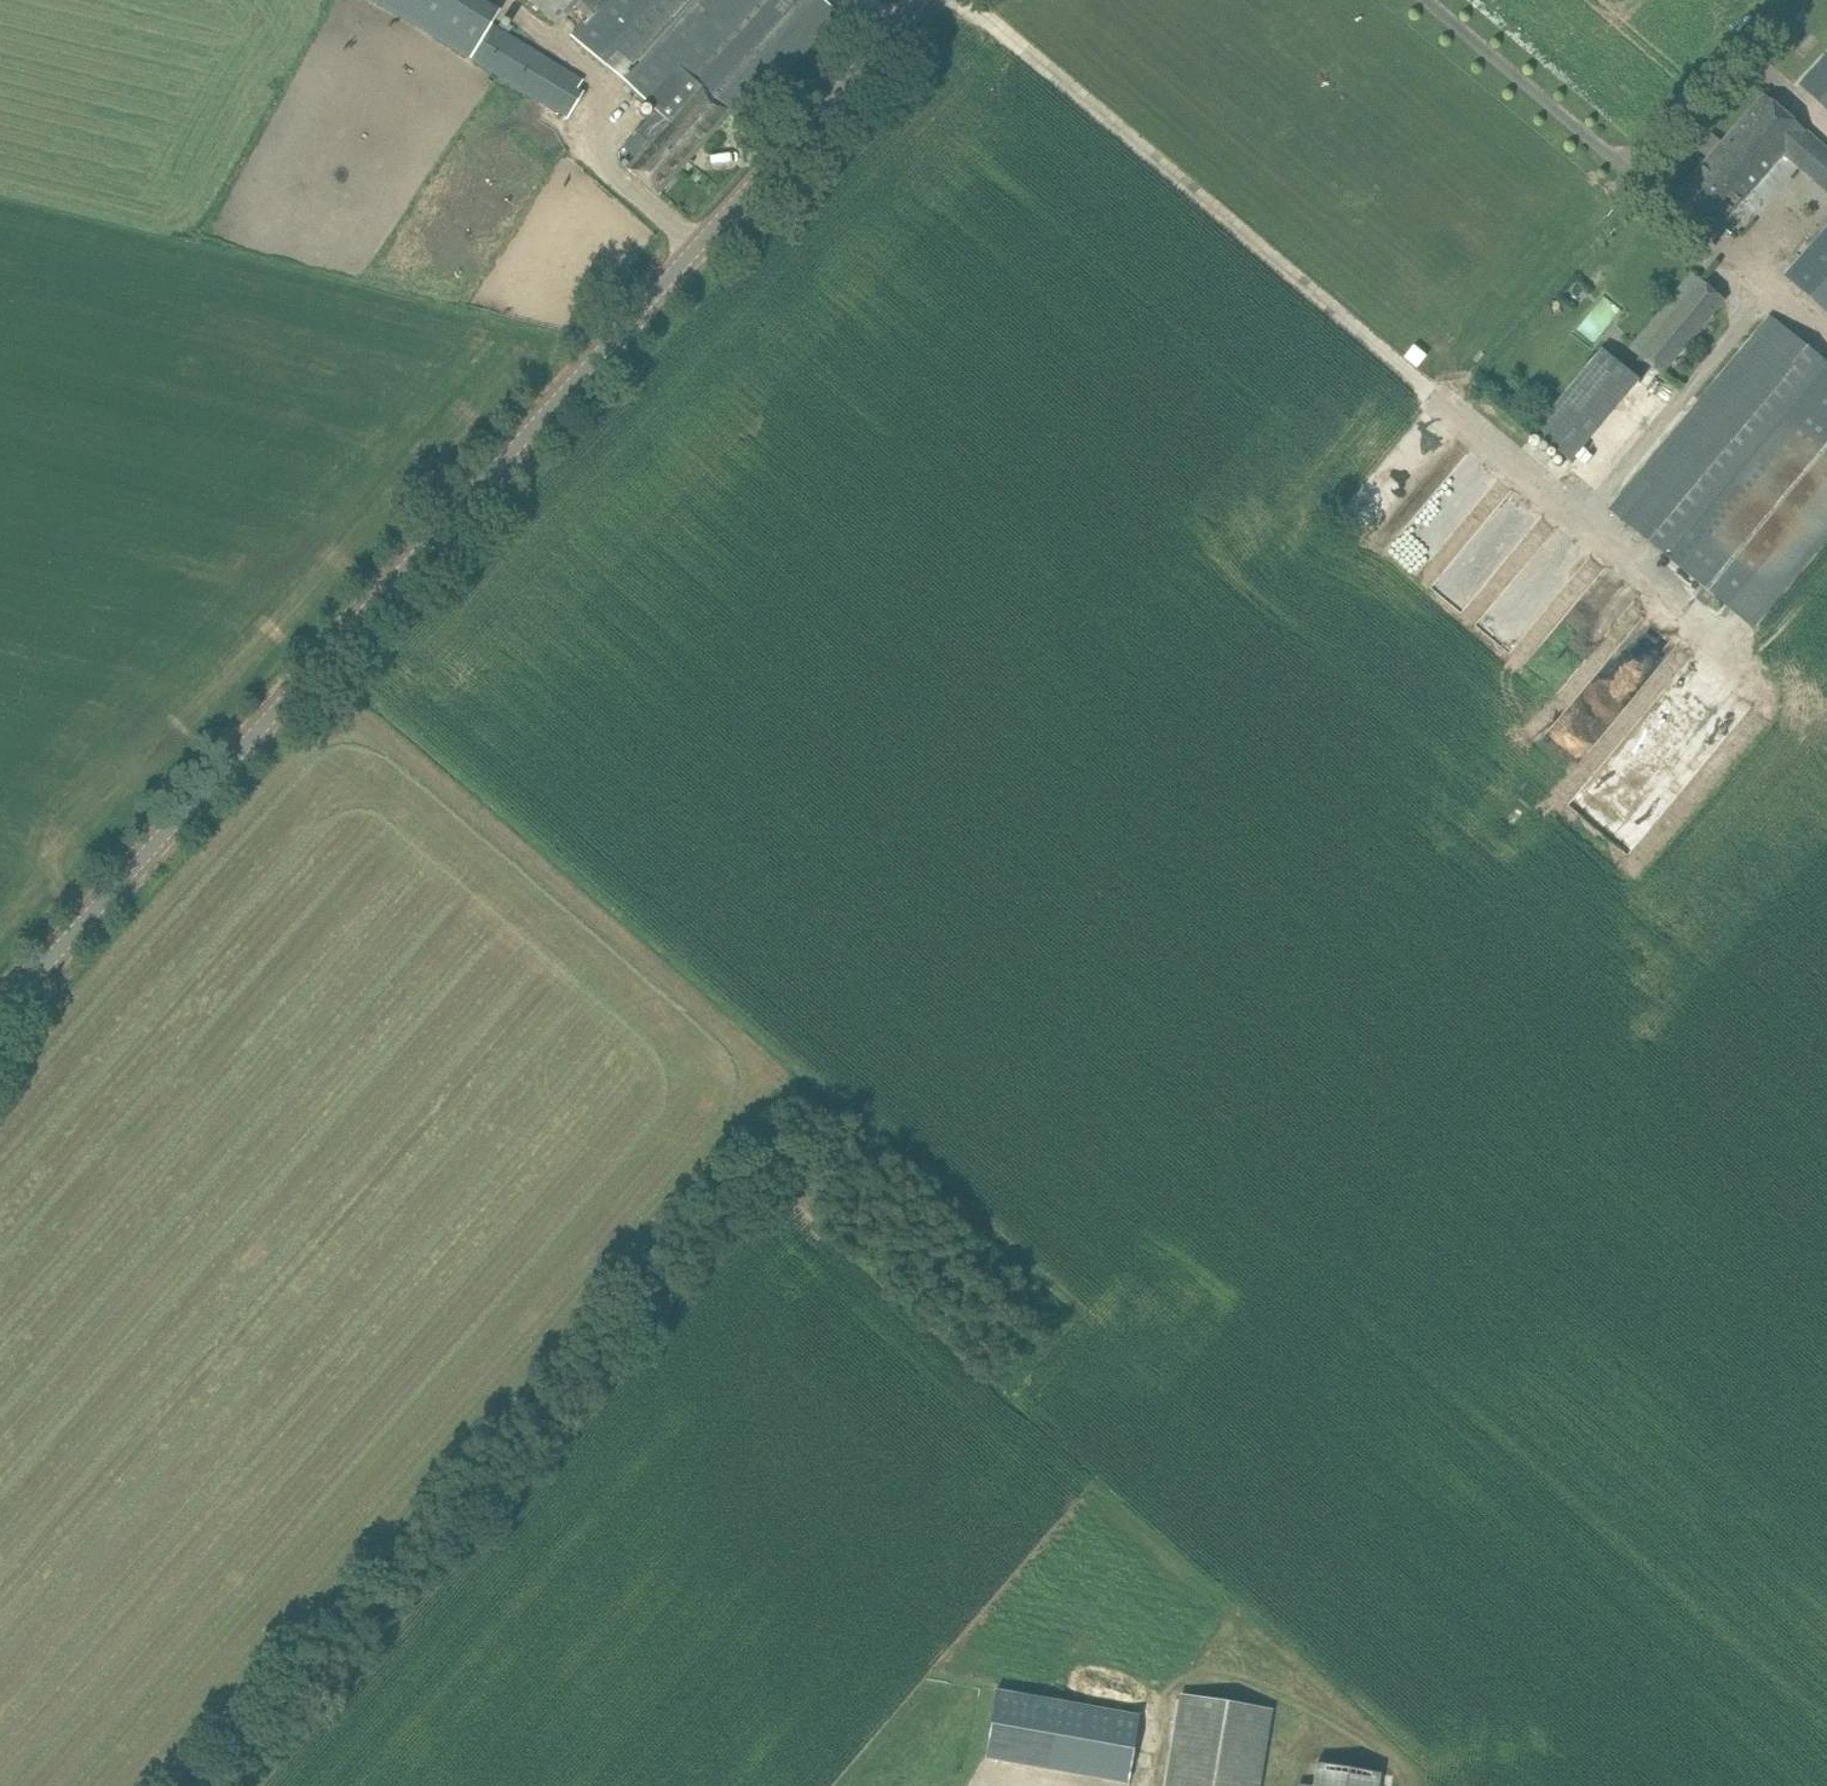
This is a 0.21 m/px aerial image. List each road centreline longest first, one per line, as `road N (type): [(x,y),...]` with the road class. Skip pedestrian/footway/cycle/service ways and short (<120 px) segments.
road 1 (tertiary): [(0,1030),(924,0)]

